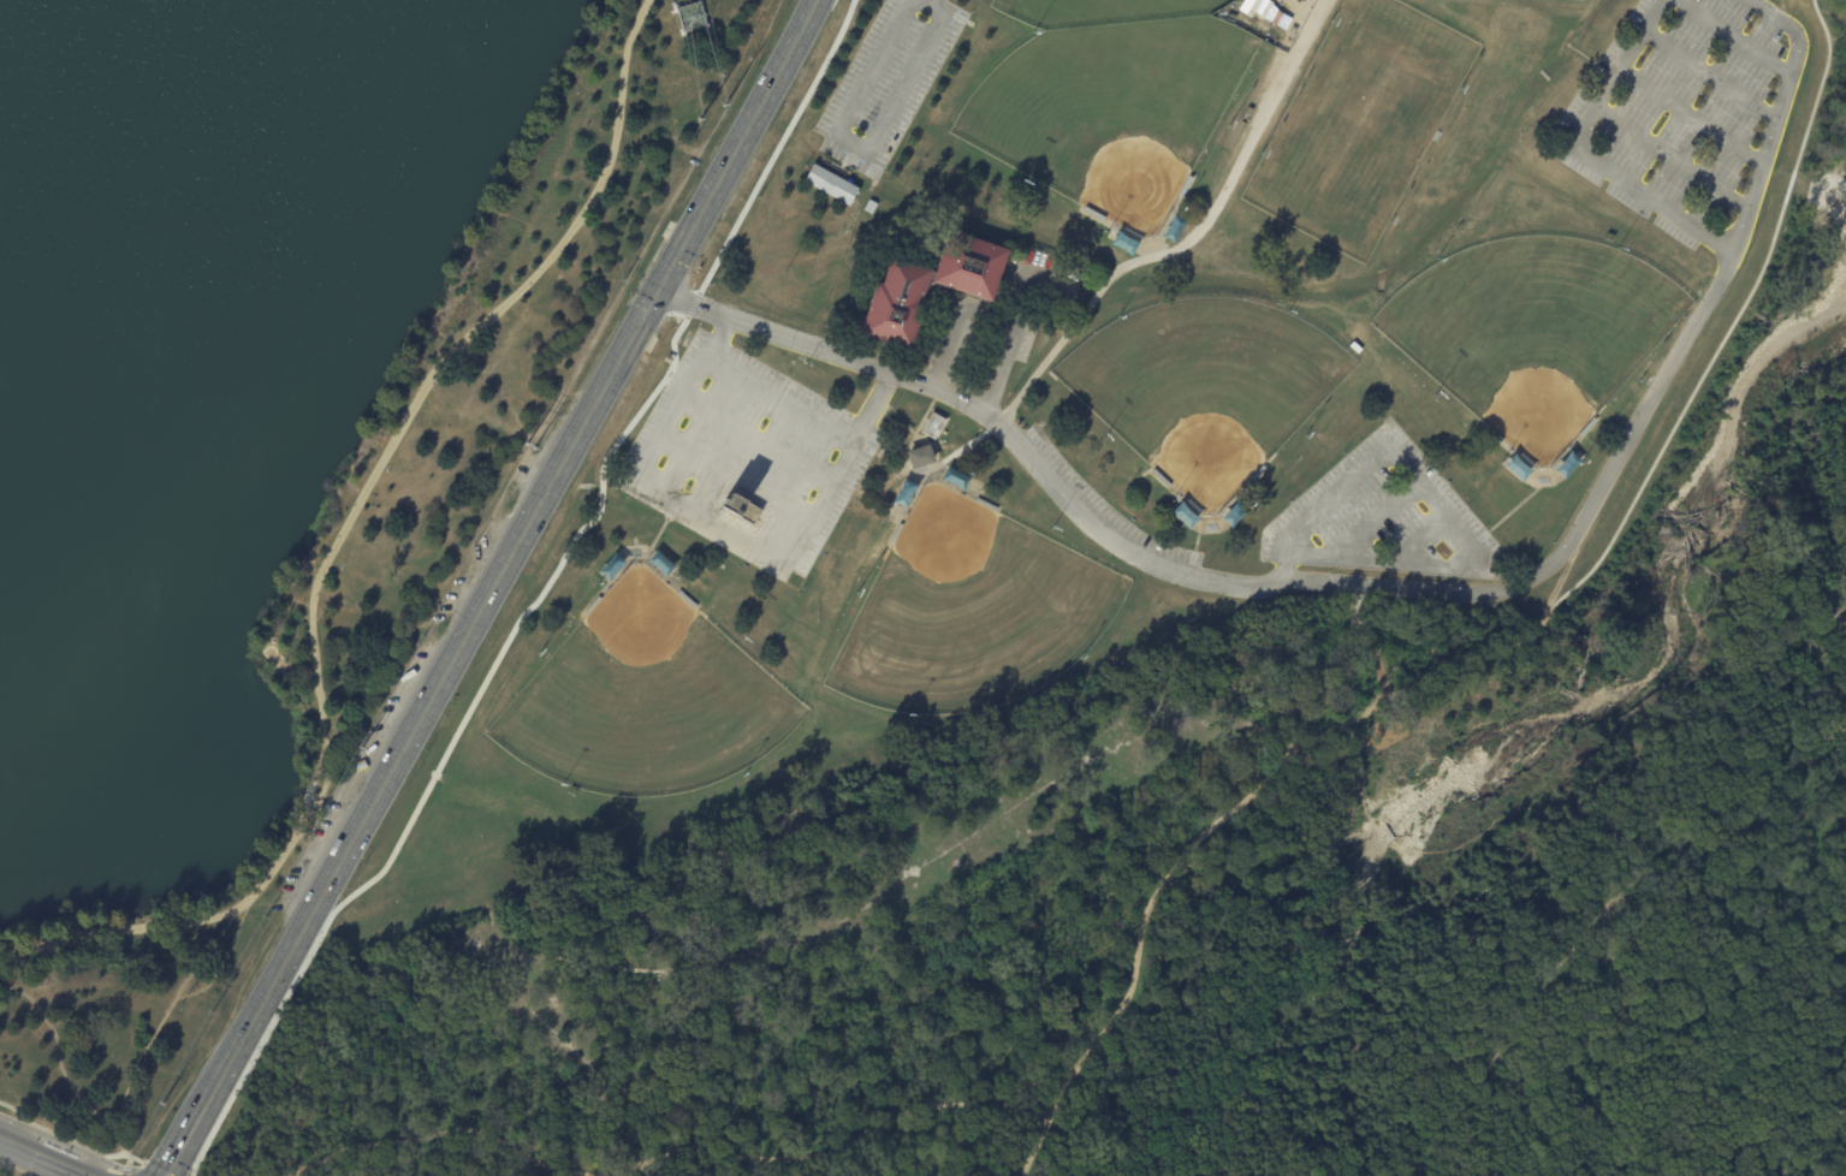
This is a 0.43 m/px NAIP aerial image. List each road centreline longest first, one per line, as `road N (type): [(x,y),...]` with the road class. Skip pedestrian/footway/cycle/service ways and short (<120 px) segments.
road 1 (primary): [(812,0),(197,1128)]

